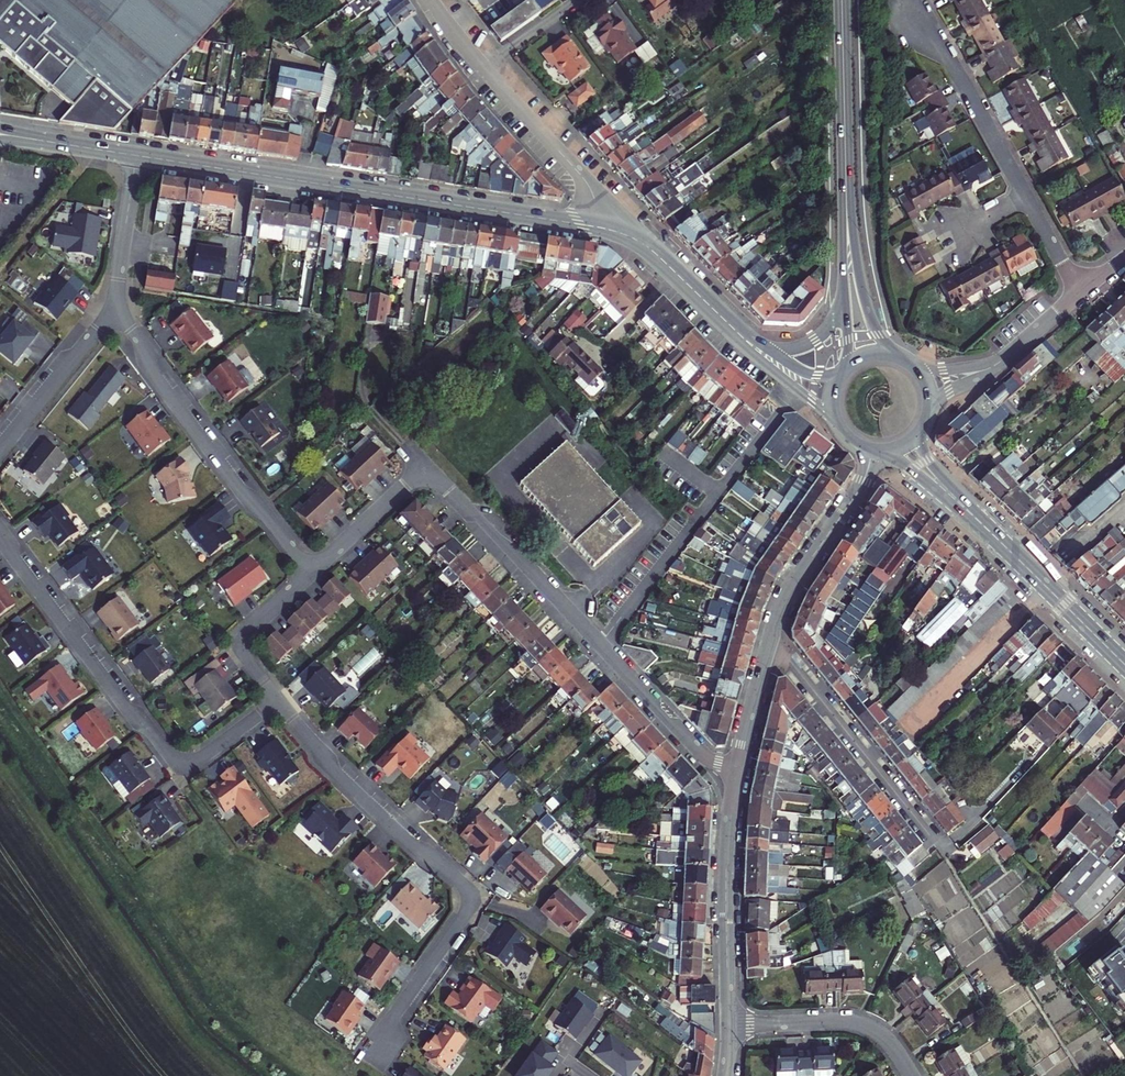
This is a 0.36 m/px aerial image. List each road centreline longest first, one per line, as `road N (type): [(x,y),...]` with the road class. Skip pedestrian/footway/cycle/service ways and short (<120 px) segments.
road 1 (residential): [(137,156),(593,226),(647,246)]
road 2 (residential): [(371,1050),(464,915),(466,891),(340,775),(278,698)]
road 3 (residential): [(737,768),(698,749),(427,465)]
road 4 (residential): [(278,698),(198,761),(177,759),(0,529)]
road 5 (residential): [(309,574),(158,381),(115,308)]
road 6 (residential): [(770,637),(941,849)]
road 7 (residential): [(728,1026),(726,867),(737,768)]
road 8 (residential): [(647,246),(485,68)]
road 9 (residential): [(917,0),(1028,196)]
road 10 (primary): [(975,518),(1124,666)]
road 11 (residential): [(912,1075),(883,1036),(854,1023),(728,1026)]
road 12 (primary): [(845,189),(841,0)]
road 13 (residential): [(0,450),(115,308)]
road 14 (primary): [(896,356),(871,321),(845,189)]
road 15 (residential): [(278,698),(247,658),(245,635),(309,574)]
road 16 (residential): [(309,574),(427,465)]
road 17 (residential): [(722,317),(838,426)]
road 18 (residential): [(770,637),(794,581),(852,502)]
road 19 (residential): [(115,308),(137,156)]
road 20 (residential): [(0,134),(137,156)]
road 21 (residential): [(737,768),(770,637)]

